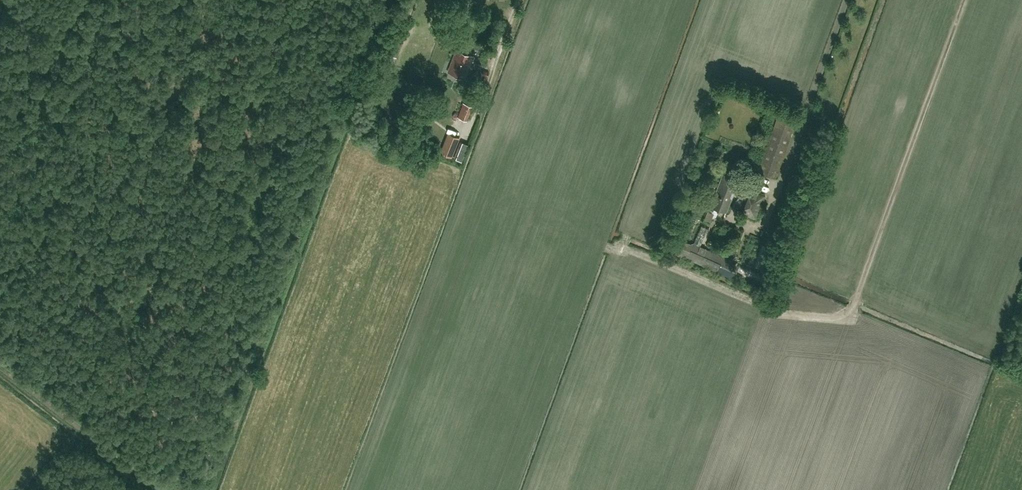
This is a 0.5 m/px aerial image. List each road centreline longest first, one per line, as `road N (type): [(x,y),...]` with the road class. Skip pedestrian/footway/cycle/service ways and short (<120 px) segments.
road 1 (track): [(963,0),(845,318),(761,308)]

